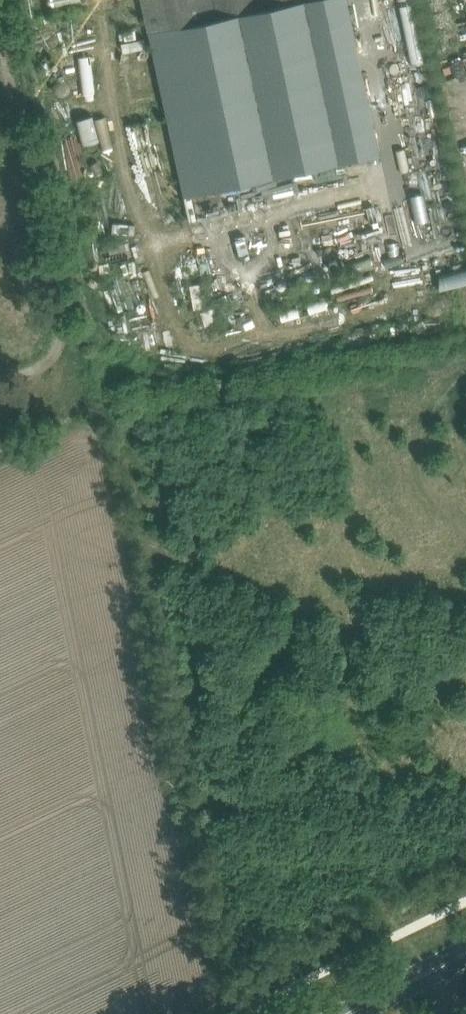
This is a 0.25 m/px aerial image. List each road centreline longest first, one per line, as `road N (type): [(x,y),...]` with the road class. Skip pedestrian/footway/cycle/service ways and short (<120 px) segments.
road 1 (primary): [(337,1013),(465,949)]

